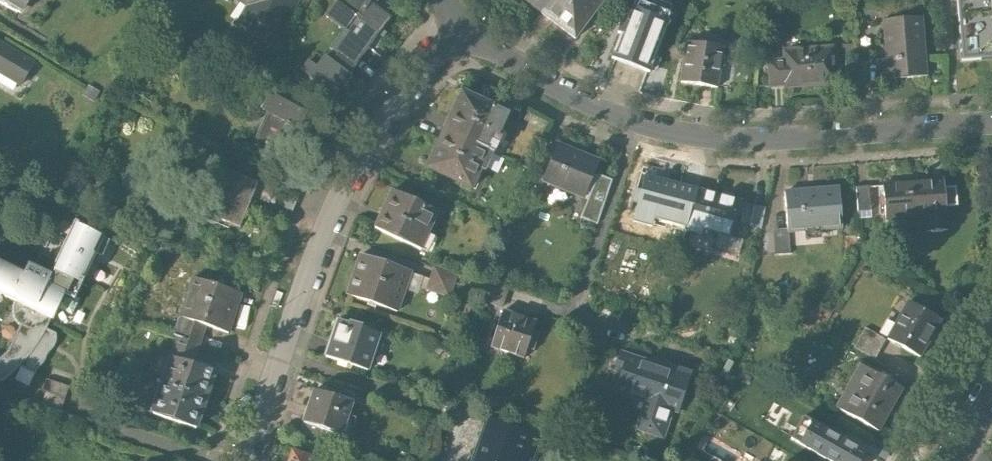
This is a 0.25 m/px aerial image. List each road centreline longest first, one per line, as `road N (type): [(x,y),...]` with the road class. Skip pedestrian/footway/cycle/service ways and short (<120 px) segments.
road 1 (residential): [(991,121),(772,136),(679,131),(568,94),(500,55),(468,25)]
road 2 (residential): [(468,25),(349,177),(246,460)]

